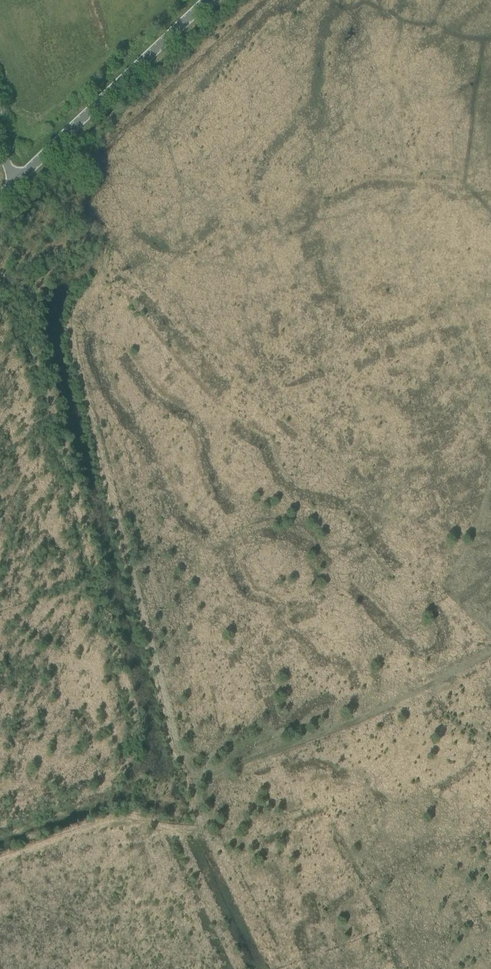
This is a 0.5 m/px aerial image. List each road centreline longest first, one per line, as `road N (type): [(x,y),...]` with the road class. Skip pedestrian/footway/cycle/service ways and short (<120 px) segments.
road 1 (tertiary): [(13,185),(209,0)]

